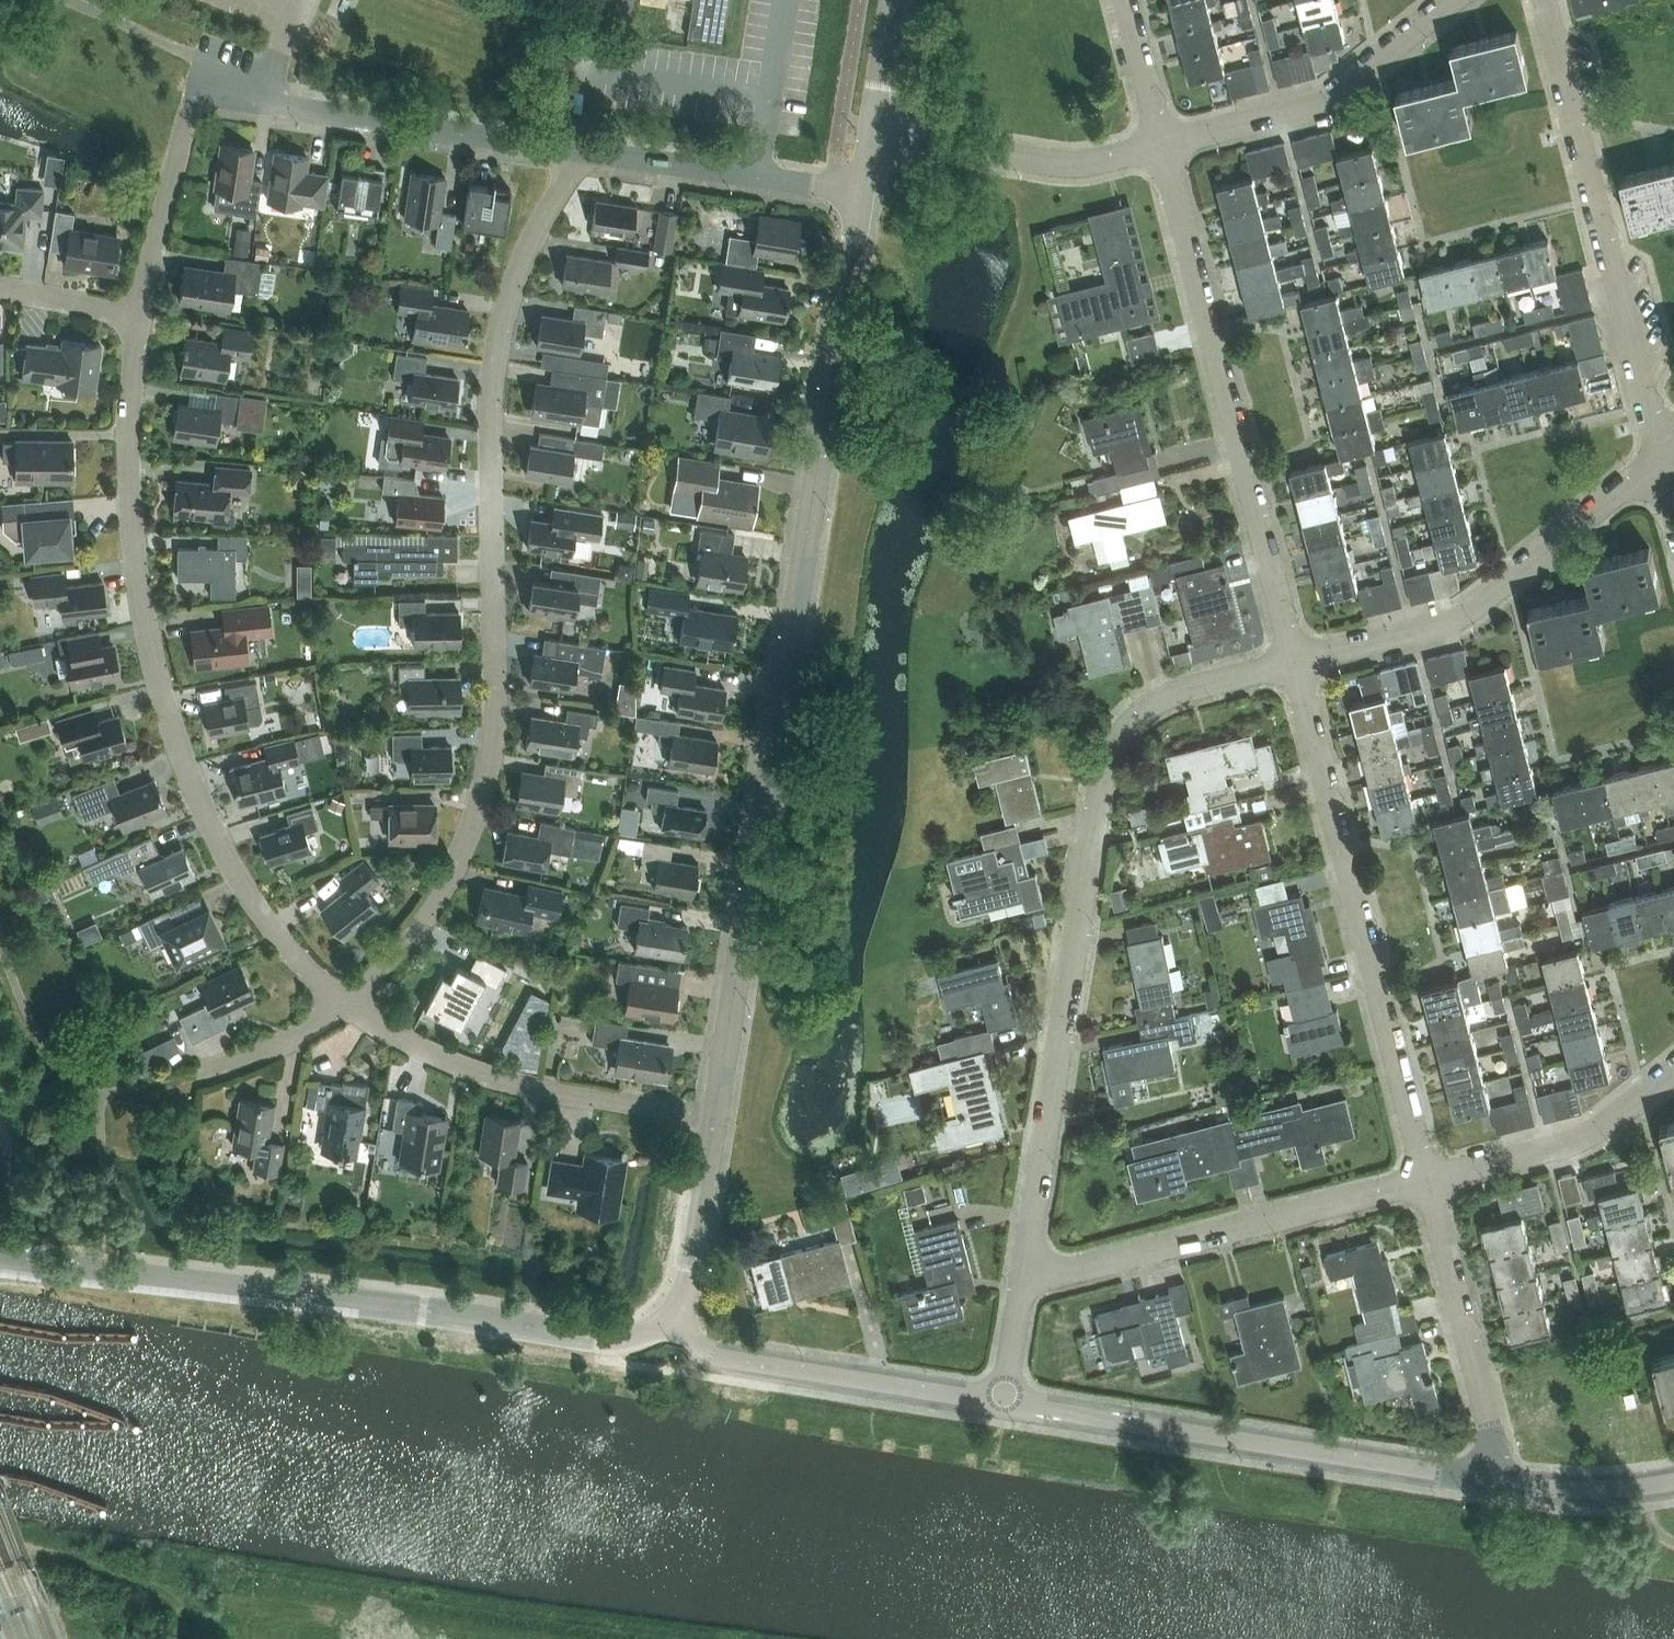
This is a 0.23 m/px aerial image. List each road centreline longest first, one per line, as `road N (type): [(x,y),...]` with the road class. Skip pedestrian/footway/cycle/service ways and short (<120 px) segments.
road 1 (tertiary): [(714,1117),(861,192)]
road 2 (residential): [(349,1002),(424,918),(478,808),(495,708),(495,367),(512,293),(574,150)]
road 3 (residential): [(1023,1281),(1109,757),(1130,723),(1159,701),(1295,662)]
road 4 (residential): [(349,1002),(293,952),(242,883),(203,808),(163,695),(139,585),(130,476),(140,318)]
road 5 (tertiary): [(671,1318),(634,1337),(598,1338),(0,1261)]
road 6 (residential): [(1430,1180),(1295,662)]
road 7 (residential): [(1295,662),(1162,145)]
road 8 (unclassified): [(1003,1402),(1503,1482)]
road 9 (residential): [(1661,458),(1543,0)]
road 10 (residential): [(1295,662),(1447,620),(1478,604),(1661,458)]
road 11 (residential): [(1023,1281),(1430,1180)]
road 12 (residential): [(714,1117),(480,1072),(349,1002)]
road 13 (residential): [(574,150),(195,92)]
road 14 (unclassified): [(671,1318),(730,1360),(1003,1402)]
road 15 (residential): [(1162,145),(1325,99),(1451,0)]
road 16 (residential): [(1503,1482),(1430,1180)]
road 17 (residential): [(871,133),(1060,164),(1162,145)]
road 18 (residential): [(861,192),(574,150)]
road 19 (residential): [(1430,1180),(1576,1140),(1673,1071)]
road 20 (residential): [(140,318),(195,92)]
road 21 (tertiary): [(671,1318),(685,1293),(714,1117)]
road 22 (unclassified): [(1503,1482),(1579,1490),(1673,1482)]
road 23 (residential): [(205,1072),(296,1035),(349,1002)]
road 24 (residential): [(1162,145),(1125,0)]
road 25 (residential): [(140,318),(0,289)]
road 26 (tertiary): [(871,133),(893,0)]
road 27 (residential): [(1003,1402),(1023,1281)]

